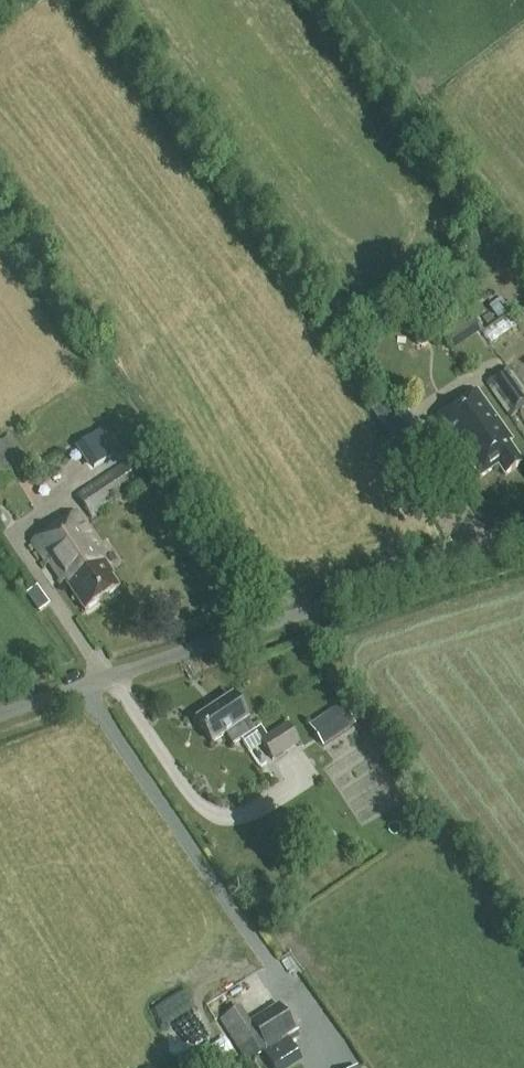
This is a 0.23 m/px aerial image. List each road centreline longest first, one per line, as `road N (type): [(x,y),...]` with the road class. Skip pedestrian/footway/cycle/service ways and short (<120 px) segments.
road 1 (unclassified): [(0,712),(523,537)]

